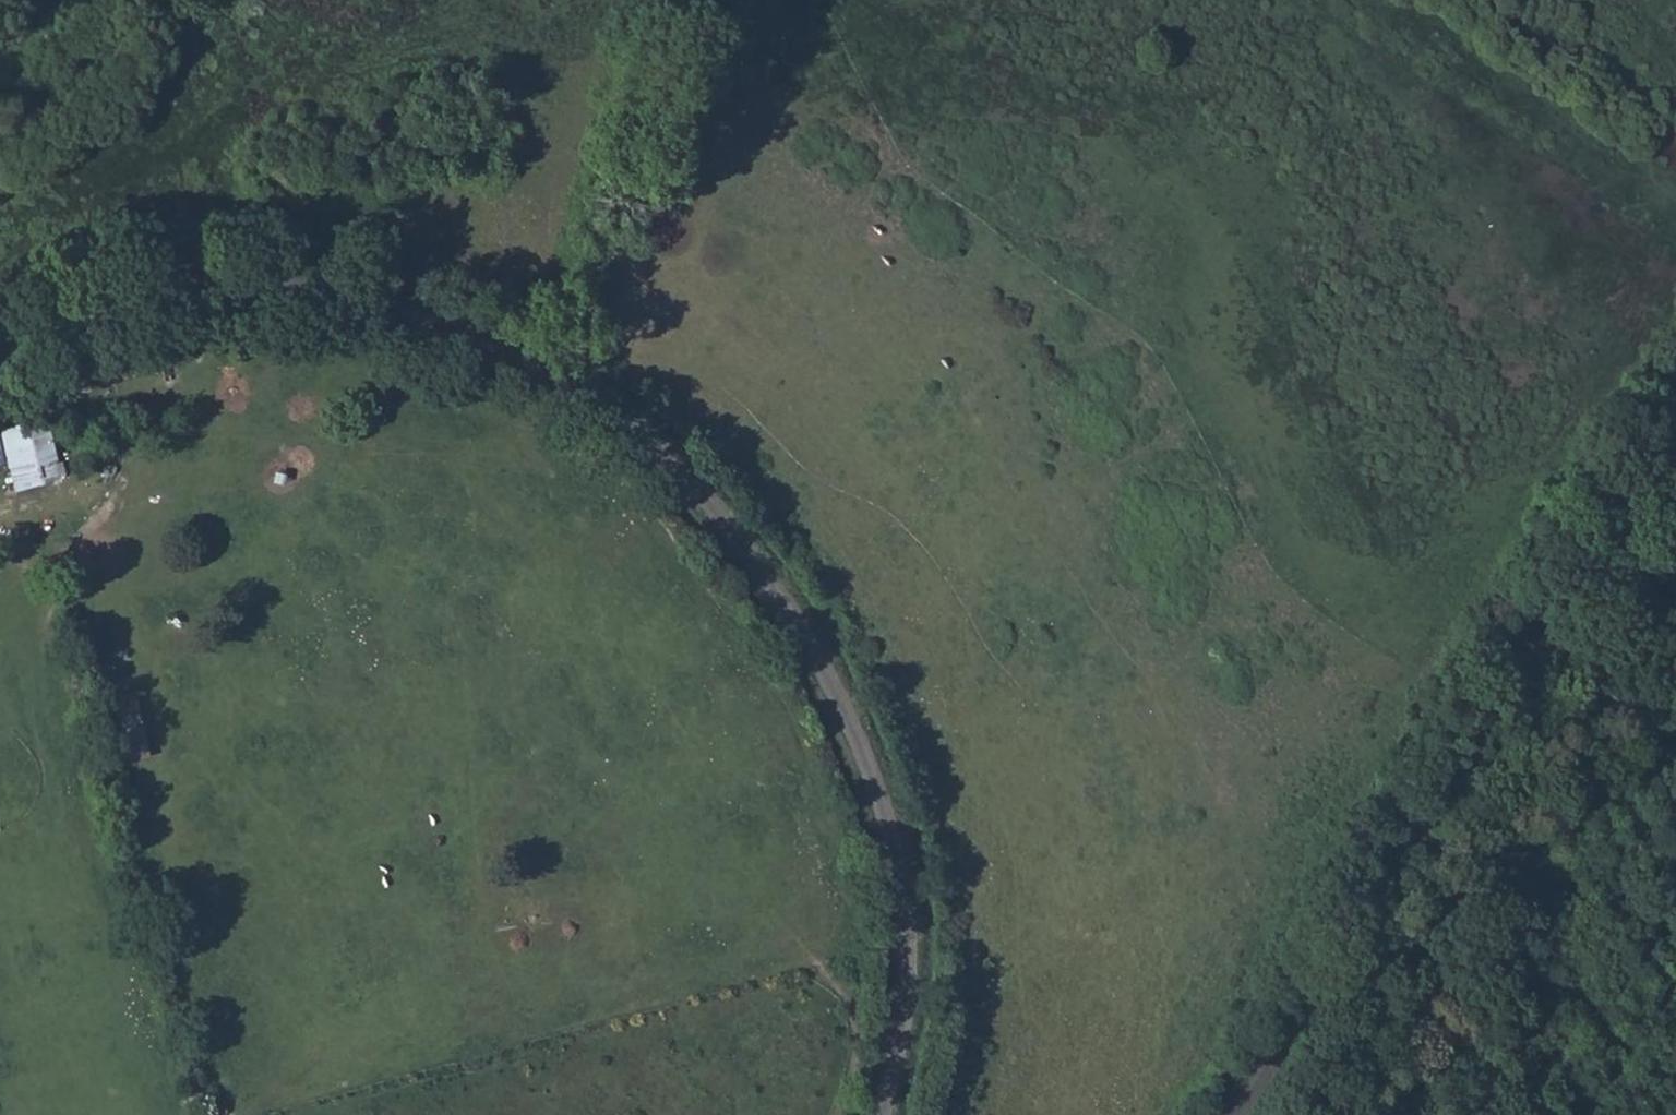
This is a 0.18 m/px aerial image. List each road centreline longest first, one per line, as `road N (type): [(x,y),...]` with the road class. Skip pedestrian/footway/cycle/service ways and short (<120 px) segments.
road 1 (unclassified): [(879,1114),(908,957),(890,831),(859,741),(745,547),(627,418),(587,386),(488,341),(326,291),(242,280),(176,282),(99,303),(0,347)]
road 2 (unclassified): [(1675,408),(1236,1114)]

